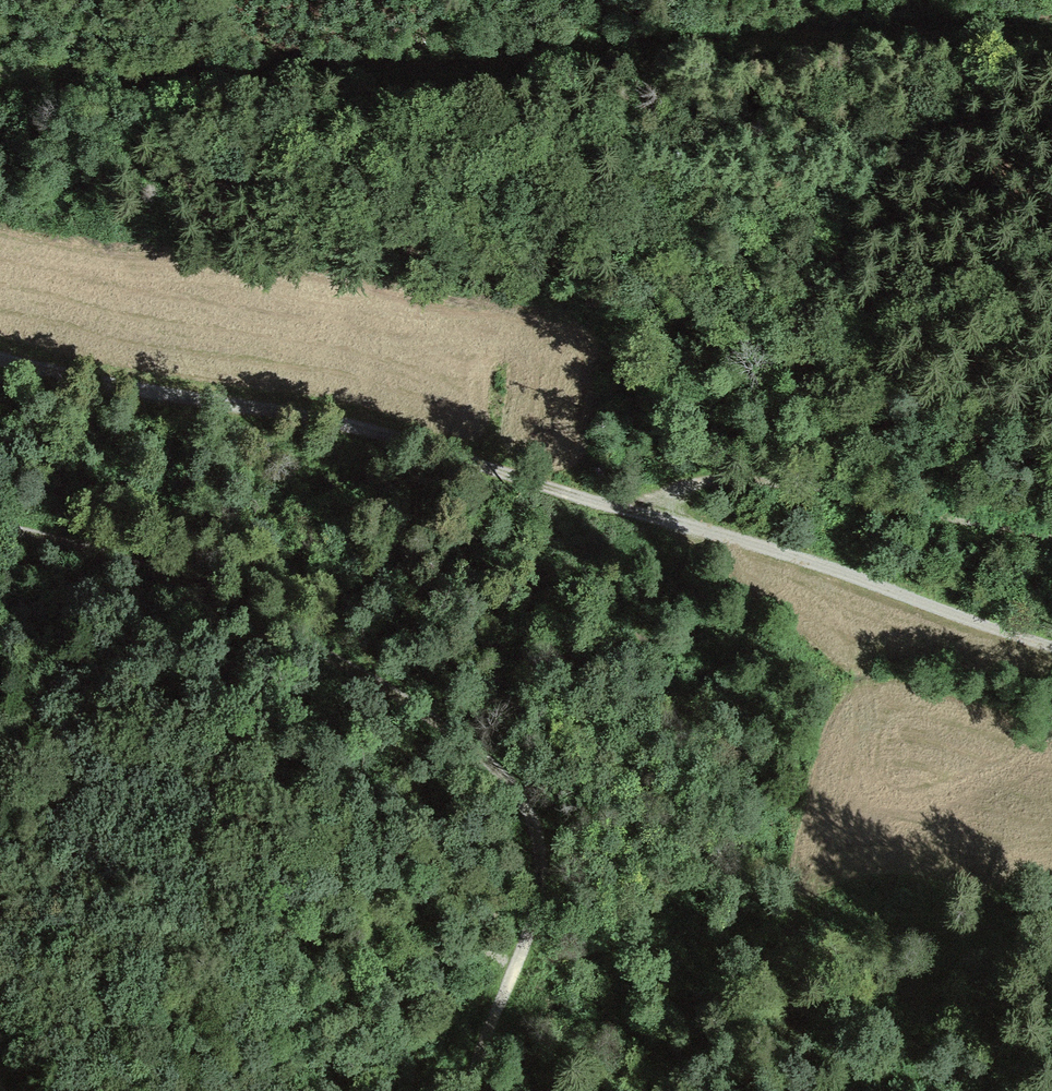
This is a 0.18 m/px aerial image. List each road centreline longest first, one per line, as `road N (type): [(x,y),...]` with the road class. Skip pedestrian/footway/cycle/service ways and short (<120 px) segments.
road 1 (track): [(0,360),(362,429),(624,503),(1051,645)]
road 2 (track): [(0,73),(234,80),(871,35),(1051,40)]
road 3 (track): [(0,527),(176,578),(414,704),(493,762),(522,794),(540,825),(546,891),(481,1037),(469,1090)]
road 4 (track): [(1051,539),(782,488),(688,487),(624,503)]

